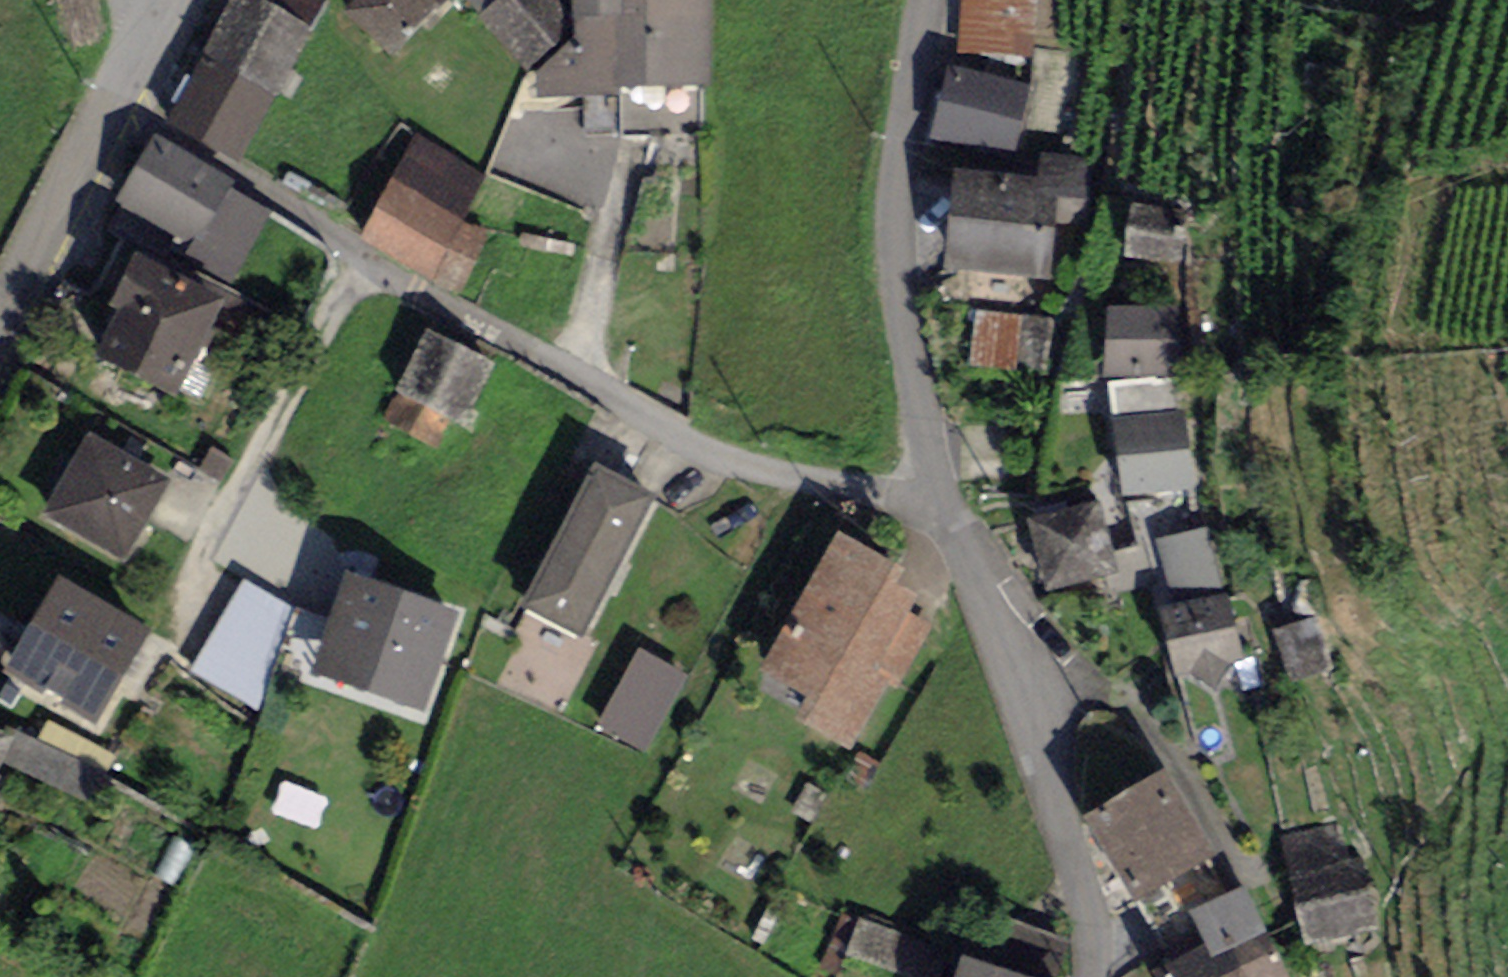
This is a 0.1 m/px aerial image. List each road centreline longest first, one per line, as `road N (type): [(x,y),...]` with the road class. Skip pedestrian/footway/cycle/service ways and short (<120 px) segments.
road 1 (residential): [(927,0),(893,182),(887,287),(974,603),(1090,920),(1096,976)]
road 2 (residential): [(0,313),(162,0)]

